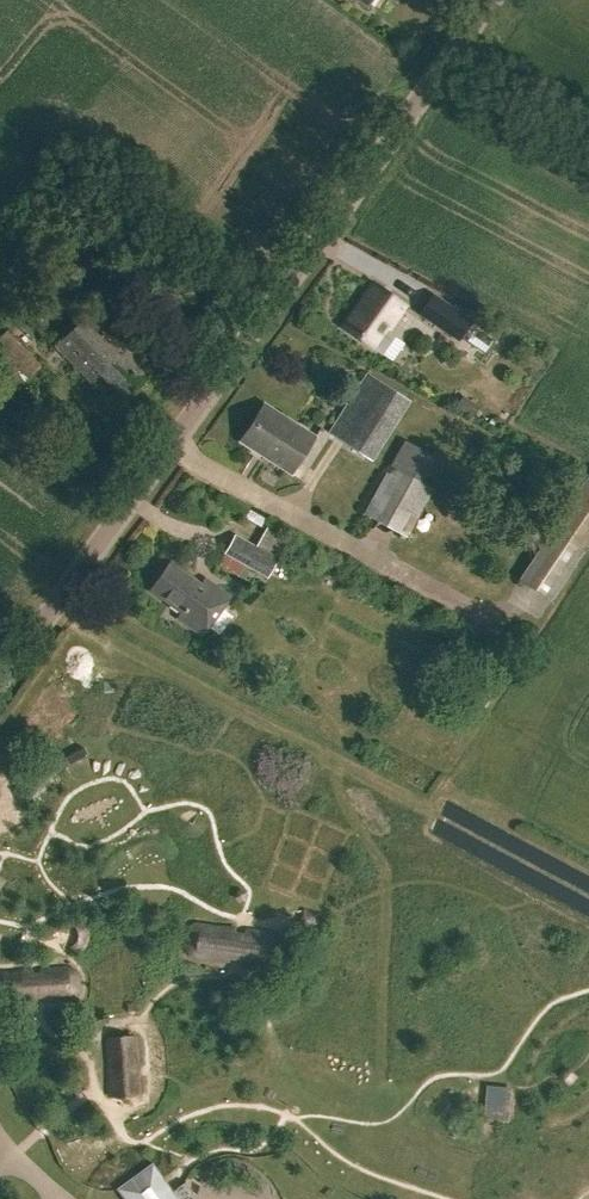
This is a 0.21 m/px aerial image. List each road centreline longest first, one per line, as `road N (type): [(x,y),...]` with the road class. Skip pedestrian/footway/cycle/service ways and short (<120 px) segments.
road 1 (tertiary): [(0,677),(490,0)]

